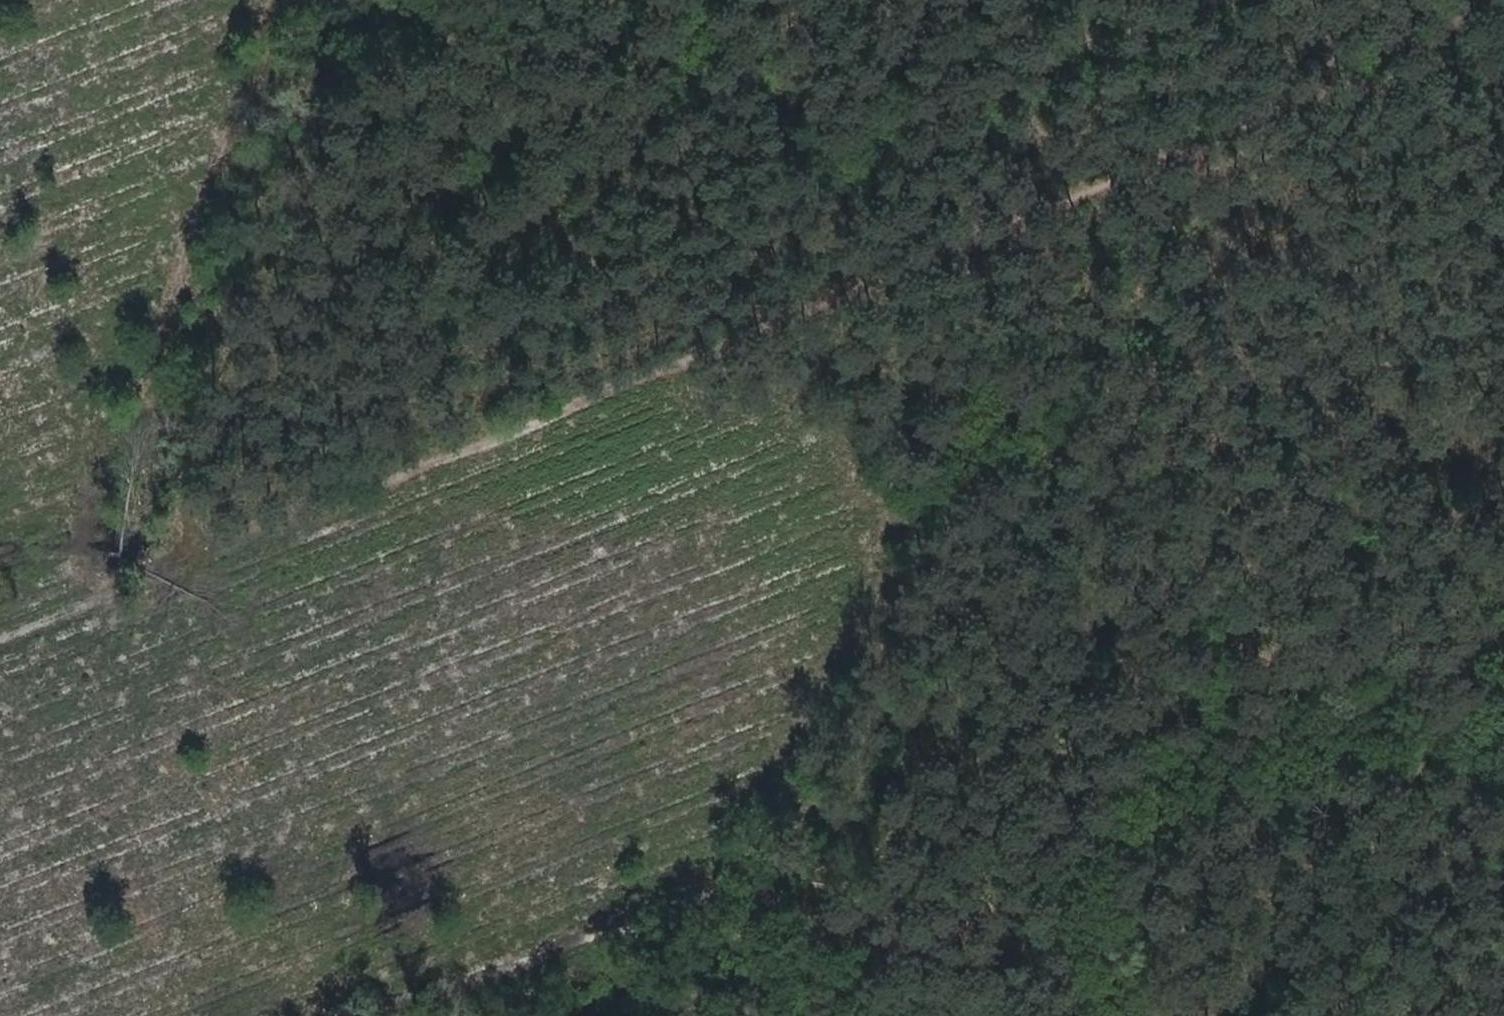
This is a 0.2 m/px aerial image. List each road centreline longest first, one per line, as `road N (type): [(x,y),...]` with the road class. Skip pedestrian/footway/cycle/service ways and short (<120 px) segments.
road 1 (track): [(0,638),(309,522),(1084,200),(1442,39),(1473,0)]

